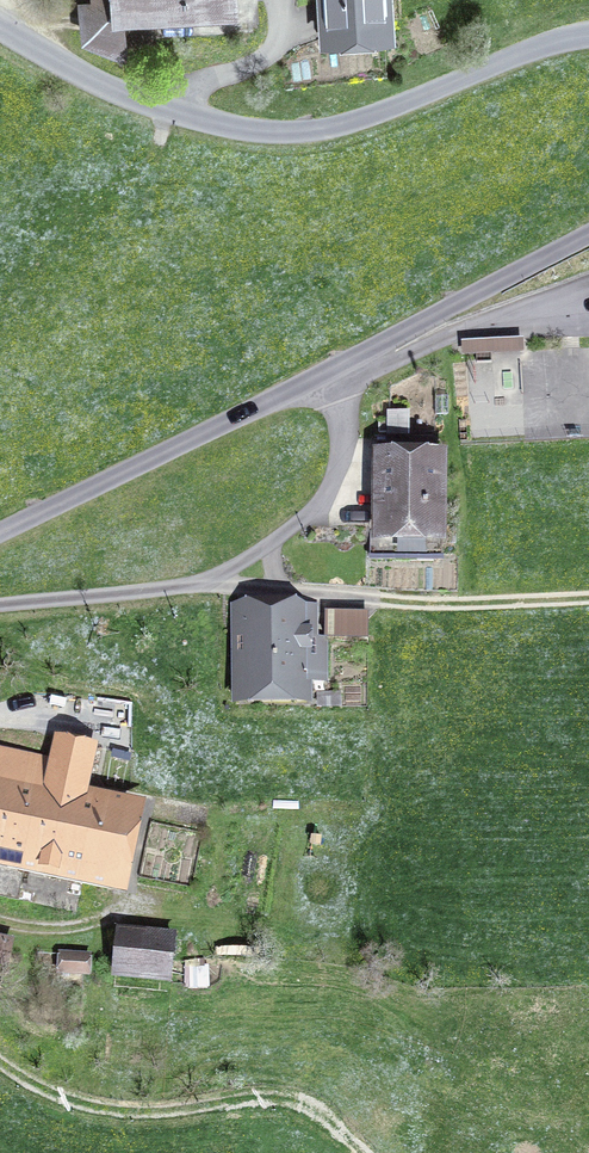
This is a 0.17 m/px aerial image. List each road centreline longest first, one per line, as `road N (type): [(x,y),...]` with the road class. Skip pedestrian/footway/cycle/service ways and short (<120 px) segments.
road 1 (track): [(0,603),(179,586),(252,554),(310,515),(339,469),(343,404),(334,367),(588,285)]
road 2 (unclassified): [(588,235),(0,531)]
road 3 (unclassified): [(0,25),(146,102),(254,129),(342,120),(588,31)]
road 4 (track): [(179,586),(588,597)]
road 5 (track): [(0,1061),(48,1090),(129,1112),(255,1093),(284,1099),(306,1108),(358,1152)]
road 6 (track): [(0,921),(57,927),(134,910)]

